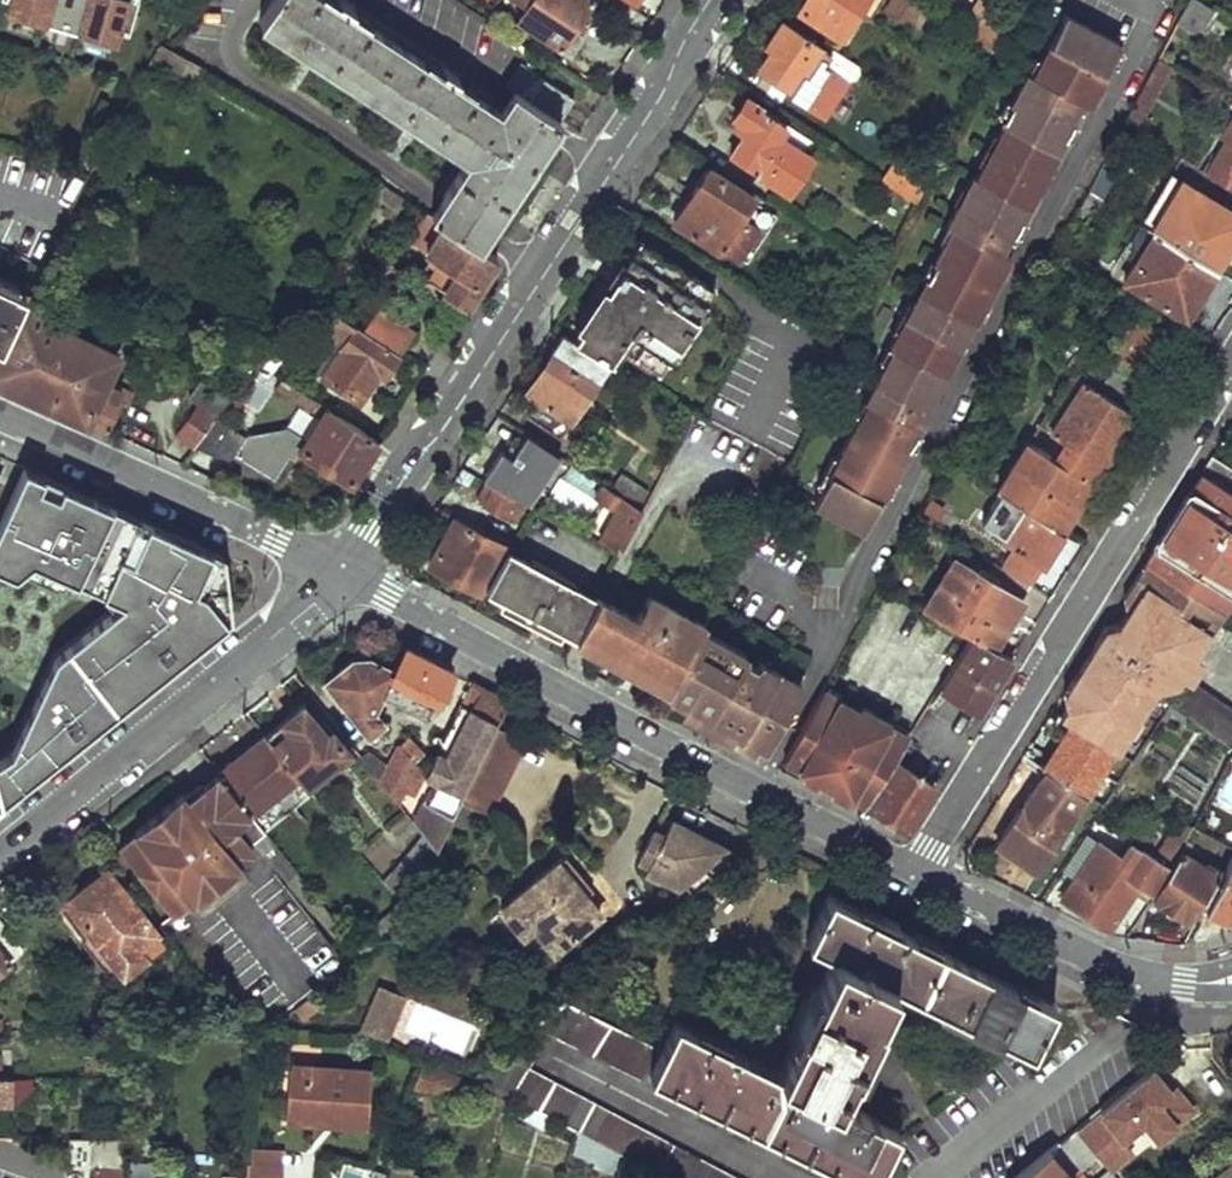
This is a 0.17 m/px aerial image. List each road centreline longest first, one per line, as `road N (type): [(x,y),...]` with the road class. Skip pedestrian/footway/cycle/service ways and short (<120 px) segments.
road 1 (residential): [(340,571),(722,0)]
road 2 (tertiary): [(918,873),(340,571)]
road 3 (residential): [(918,873),(1231,365)]
road 4 (residential): [(0,854),(292,622),(340,571)]
road 5 (tertiary): [(340,571),(0,415)]
road 6 (tertiary): [(1184,984),(1119,970),(918,873)]

